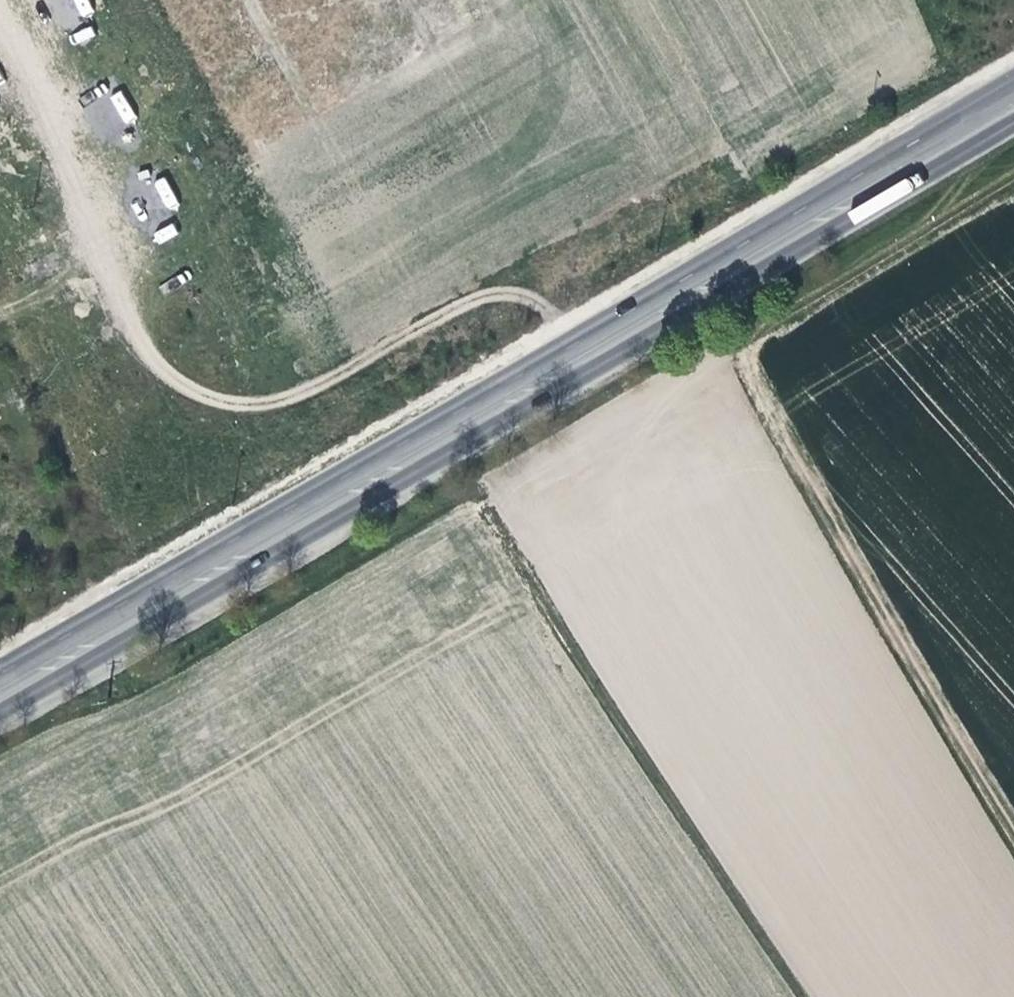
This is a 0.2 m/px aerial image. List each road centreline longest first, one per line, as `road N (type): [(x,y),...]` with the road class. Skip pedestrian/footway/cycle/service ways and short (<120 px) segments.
road 1 (primary): [(0,716),(1013,119)]
road 2 (primary): [(1013,80),(0,671)]
road 3 (track): [(0,771),(480,497),(801,996)]
road 4 (track): [(1013,819),(758,372),(749,335),(1013,178)]

